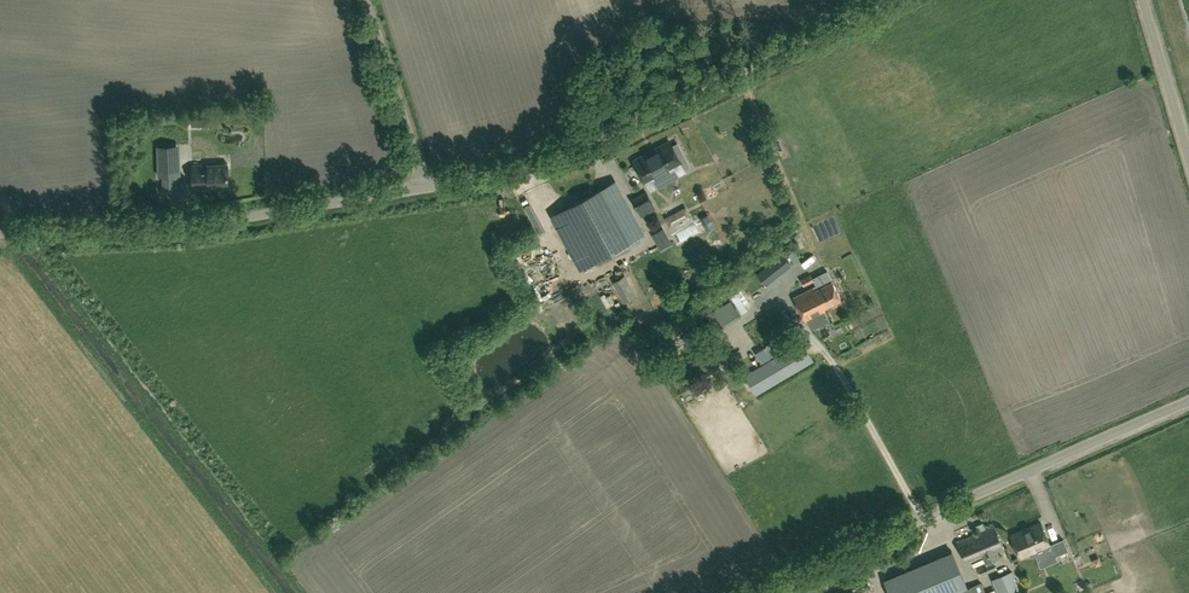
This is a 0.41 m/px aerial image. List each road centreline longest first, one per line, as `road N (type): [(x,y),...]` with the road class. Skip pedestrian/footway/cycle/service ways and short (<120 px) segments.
road 1 (unclassified): [(0,235),(226,226),(524,173),(907,0)]
road 2 (unclassified): [(756,592),(1188,400)]
road 3 (unclassified): [(1188,151),(1144,0)]

